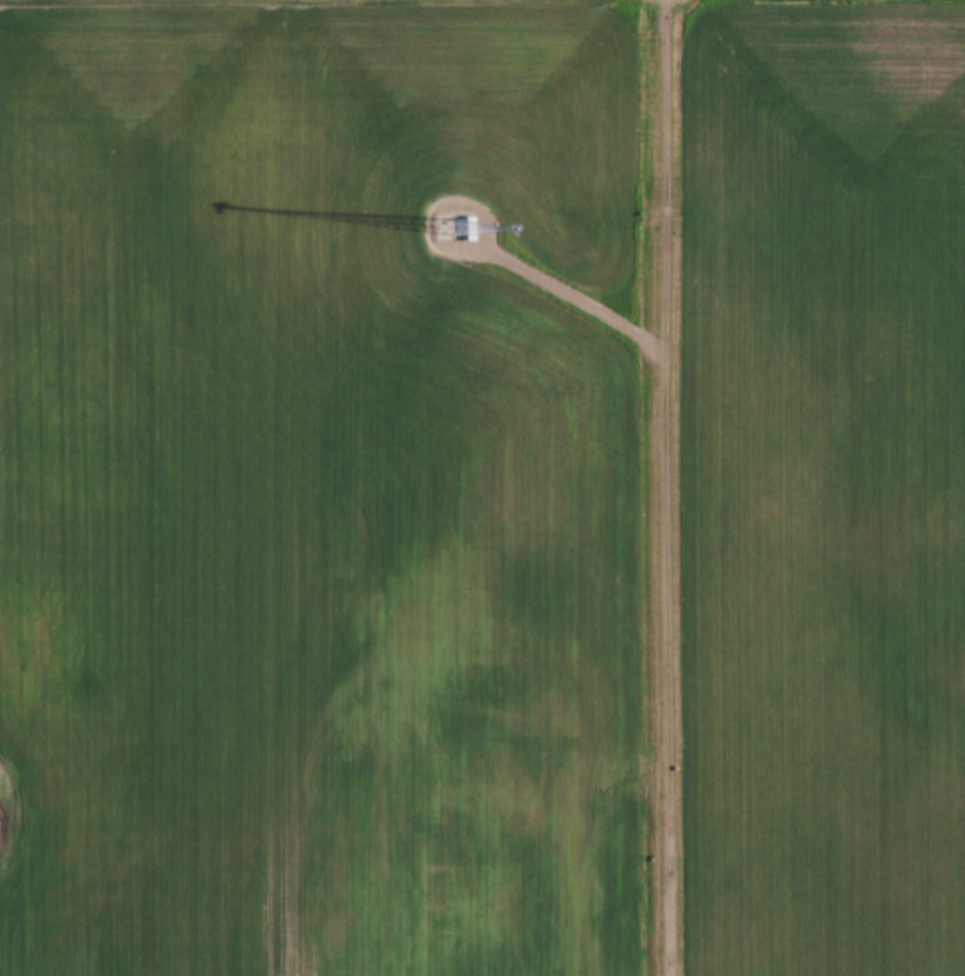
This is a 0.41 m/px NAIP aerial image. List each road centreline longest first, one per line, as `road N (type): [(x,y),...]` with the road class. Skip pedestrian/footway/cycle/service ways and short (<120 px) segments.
road 1 (track): [(671,975),(671,0)]

